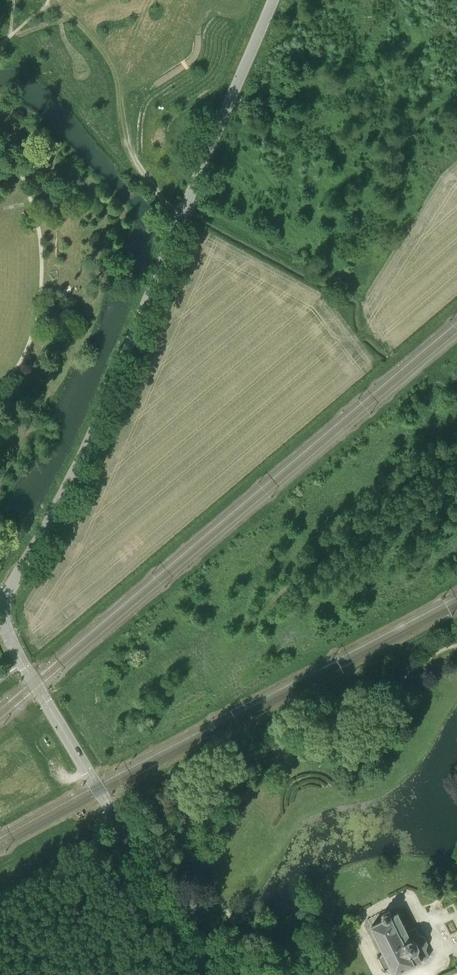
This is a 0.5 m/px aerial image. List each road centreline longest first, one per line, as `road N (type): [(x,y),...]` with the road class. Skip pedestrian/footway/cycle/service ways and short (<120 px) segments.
road 1 (unclassified): [(209,974),(15,650),(5,608),(76,470),(273,0)]
road 2 (track): [(183,215),(140,173),(112,65),(85,28),(47,0)]

